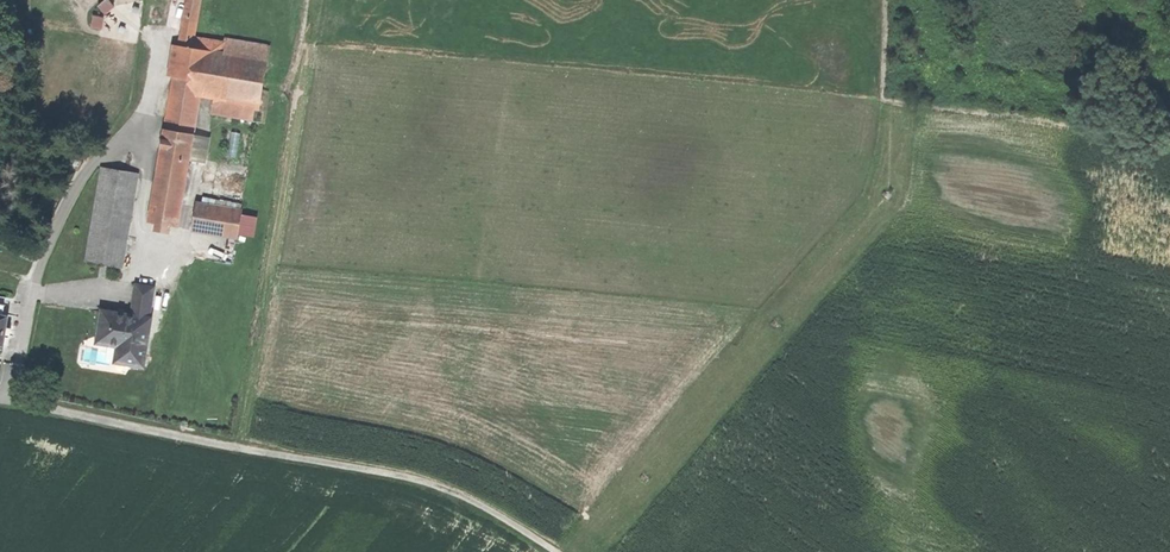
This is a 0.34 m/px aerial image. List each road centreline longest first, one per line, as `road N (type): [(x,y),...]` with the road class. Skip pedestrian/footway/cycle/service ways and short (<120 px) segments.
road 1 (track): [(15,404),(438,484),(556,551)]
road 2 (track): [(886,0),(885,100),(1049,117),(1169,142)]

